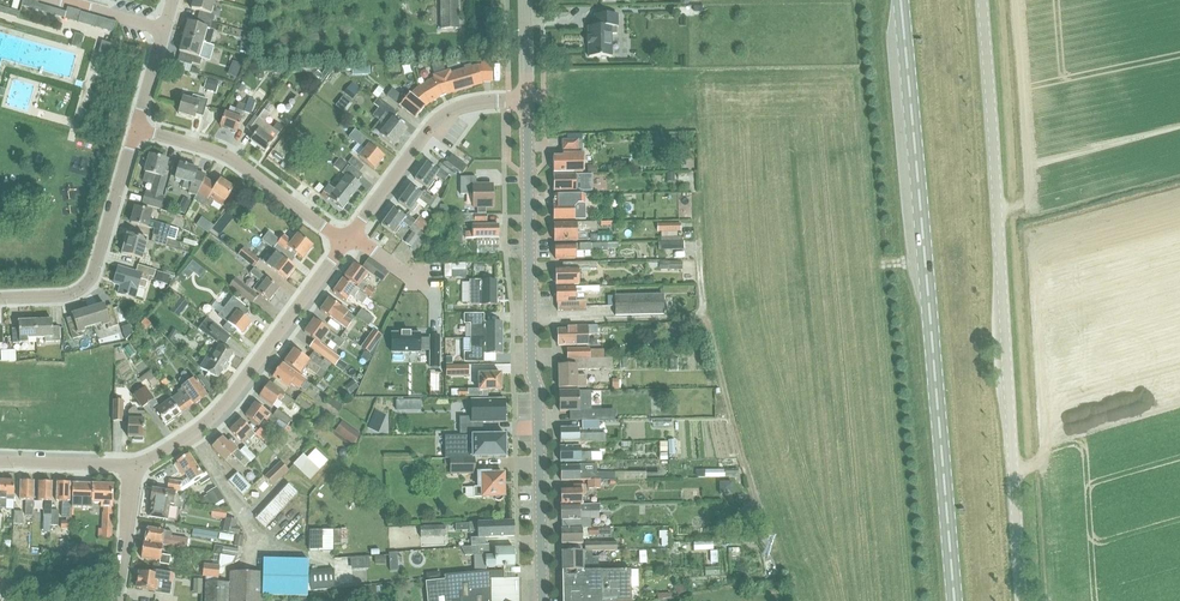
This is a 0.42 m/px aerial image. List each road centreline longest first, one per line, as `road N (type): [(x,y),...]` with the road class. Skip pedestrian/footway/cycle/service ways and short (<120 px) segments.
road 1 (secondary): [(901,0),(955,600)]
road 2 (tertiary): [(1021,600),(979,0)]
road 3 (tertiary): [(542,600),(526,97)]
road 4 (residential): [(134,467),(217,415),(344,242)]
road 5 (residential): [(0,298),(60,296),(85,286),(137,131)]
road 6 (residential): [(344,242),(434,121),(460,106),(526,97)]
road 7 (residential): [(344,242),(239,163),(137,131)]
road 8 (residential): [(137,131),(173,0)]
road 9 (residential): [(134,467),(0,461)]
road 10 (residential): [(117,600),(134,467)]

